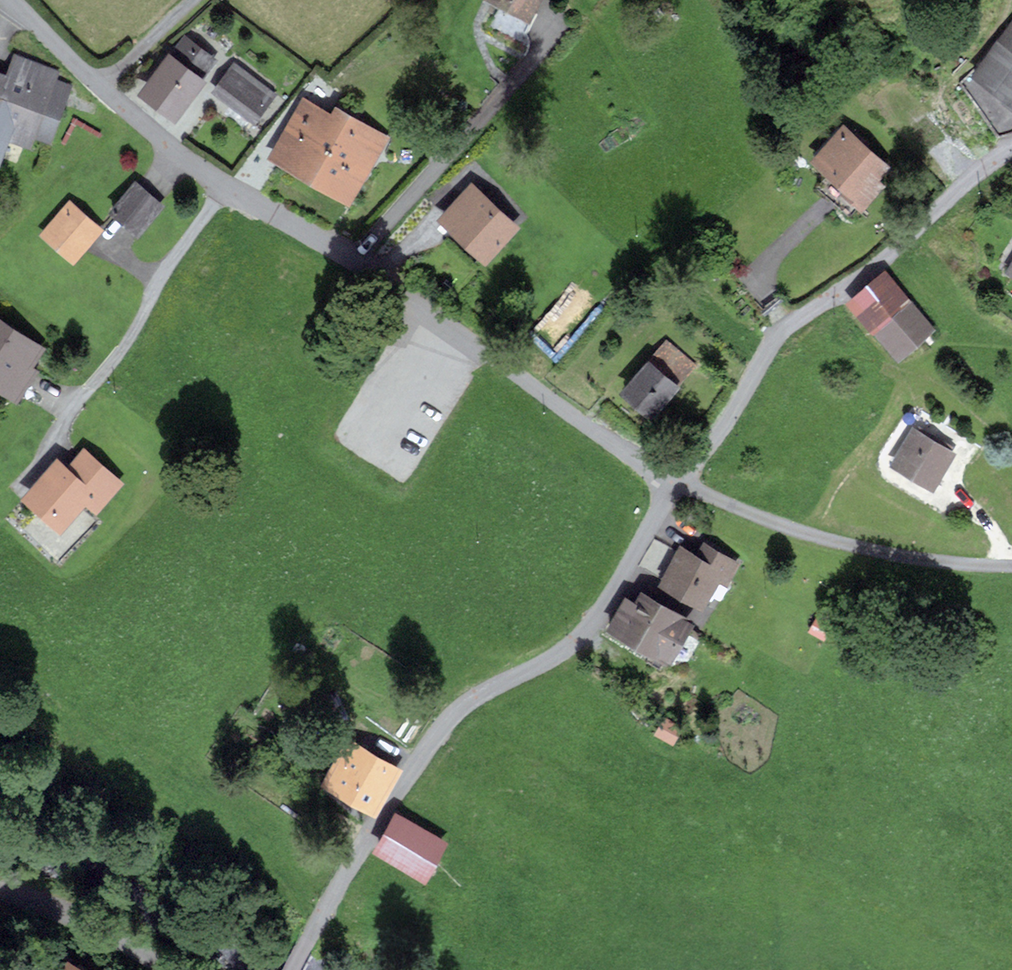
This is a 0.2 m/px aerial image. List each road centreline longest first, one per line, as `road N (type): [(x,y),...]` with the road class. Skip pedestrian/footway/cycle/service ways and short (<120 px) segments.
road 1 (tertiary): [(13,0),(64,57),(224,190),(389,284),(624,455),(675,482)]
road 2 (residential): [(293,969),(339,884),(448,718),(581,638),(620,588),(675,482)]
road 3 (residential): [(675,482),(705,454),(788,328),(886,260),(1011,148)]
road 4 (tertiary): [(675,482),(844,545),(1011,566)]
road 5 (unclassified): [(166,969),(0,892)]

